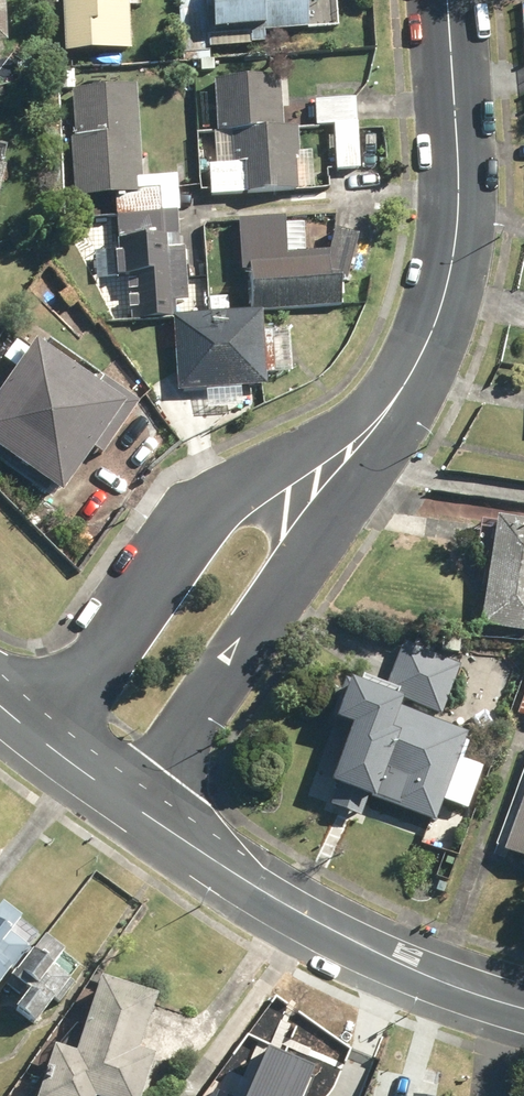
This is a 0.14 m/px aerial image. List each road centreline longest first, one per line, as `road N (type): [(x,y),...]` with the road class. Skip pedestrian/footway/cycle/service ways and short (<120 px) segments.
road 1 (secondary): [(28,732),(225,487),(390,395)]
road 2 (secondary): [(390,395),(306,570),(141,813)]
road 3 (tertiary): [(141,813),(294,911),(441,980),(523,1005)]
road 4 (secondary): [(442,0),(458,249),(429,340),(390,395)]
road 5 (tertiary): [(28,732),(141,813)]

